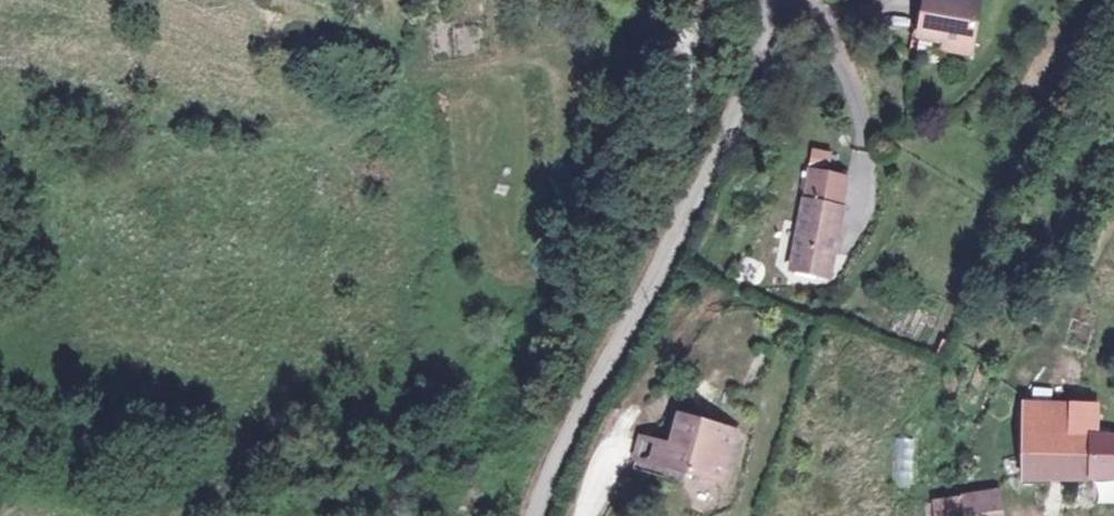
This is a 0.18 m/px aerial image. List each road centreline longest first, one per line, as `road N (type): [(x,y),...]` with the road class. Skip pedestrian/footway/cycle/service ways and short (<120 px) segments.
road 1 (residential): [(535,515),(676,228),(768,0)]

